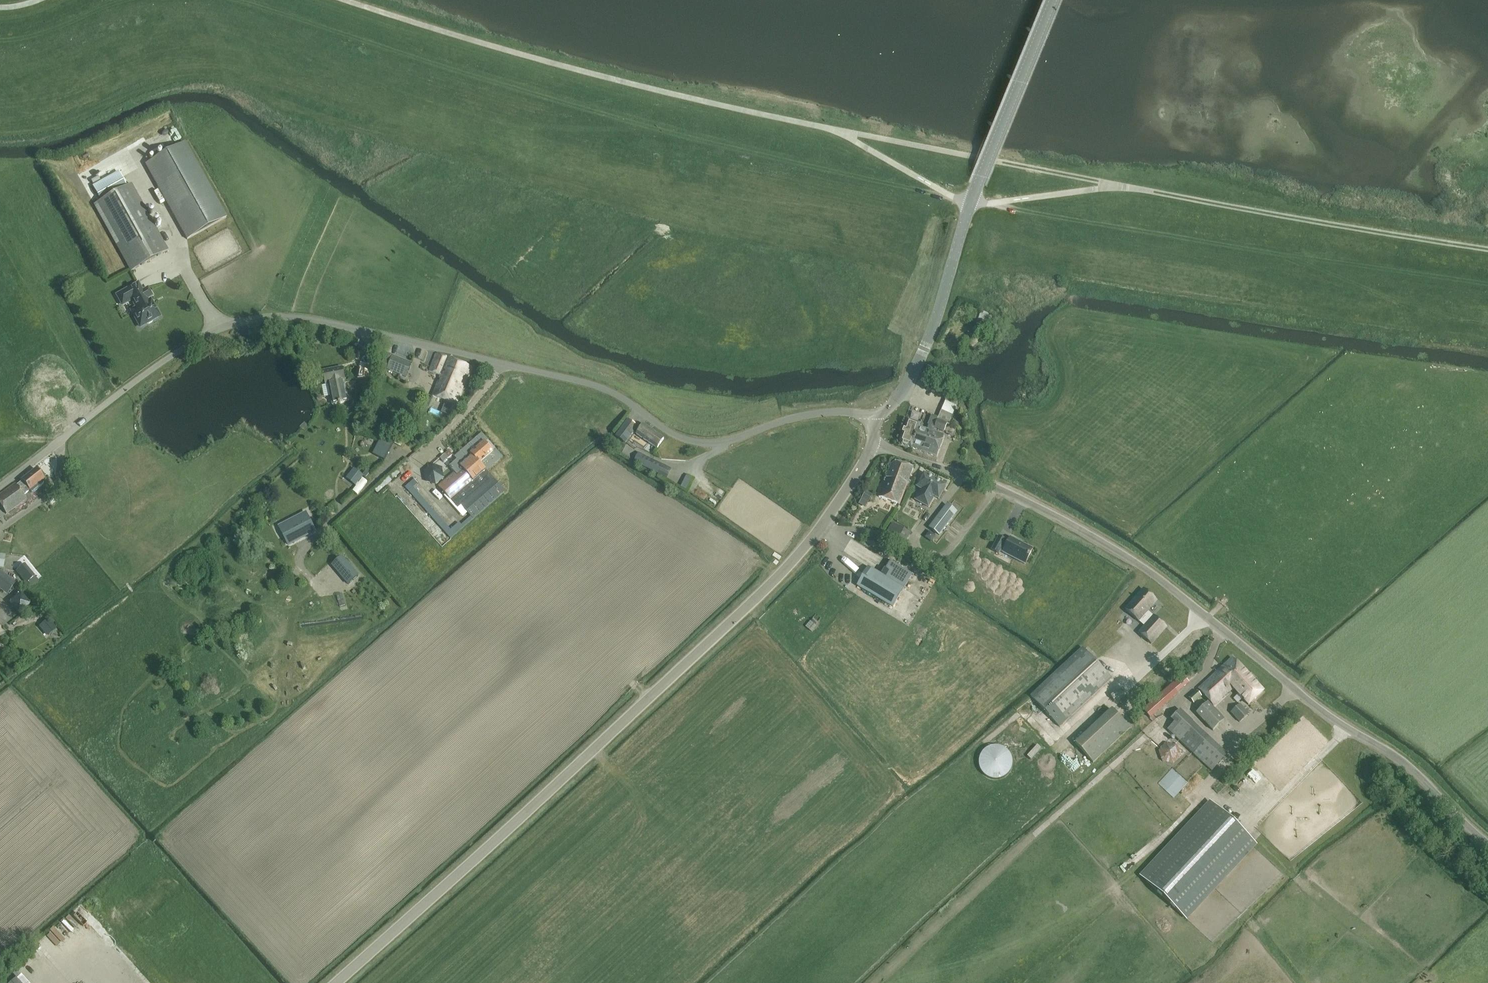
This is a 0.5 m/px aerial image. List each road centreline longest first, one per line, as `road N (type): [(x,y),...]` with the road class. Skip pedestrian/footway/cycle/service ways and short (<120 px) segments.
road 1 (unclassified): [(0,486),(181,350),(224,328),(270,317),(314,319),(588,382),(697,441),(730,440),(810,414),(874,415)]
road 2 (tertiary): [(336,982),(770,585),(823,525),(873,443)]
road 3 (track): [(953,196),(628,121),(238,0)]
road 4 (tertiary): [(1487,843),(1404,763),(1312,703),(1126,556),(987,482),(873,443)]
road 5 (track): [(987,203),(1487,284)]
road 6 (tertiary): [(874,415),(893,406),(924,348),(970,199)]
road 7 (tertiary): [(970,199),(1049,0)]
road 8 (track): [(121,0),(43,33),(0,40)]

